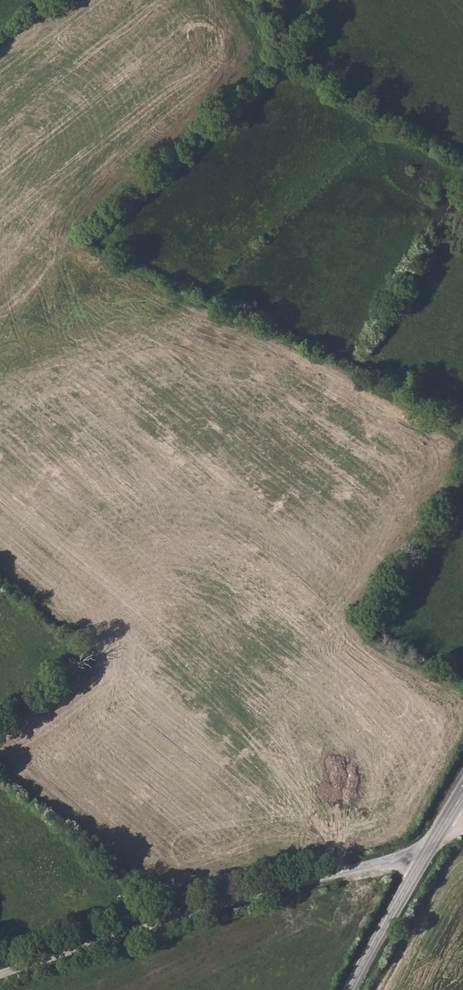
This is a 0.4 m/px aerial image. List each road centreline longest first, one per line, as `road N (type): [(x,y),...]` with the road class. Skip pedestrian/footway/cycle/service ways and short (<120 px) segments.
road 1 (unclassified): [(0,974),(329,876),(390,861),(422,865)]
road 2 (tertiary): [(353,989),(422,865)]

